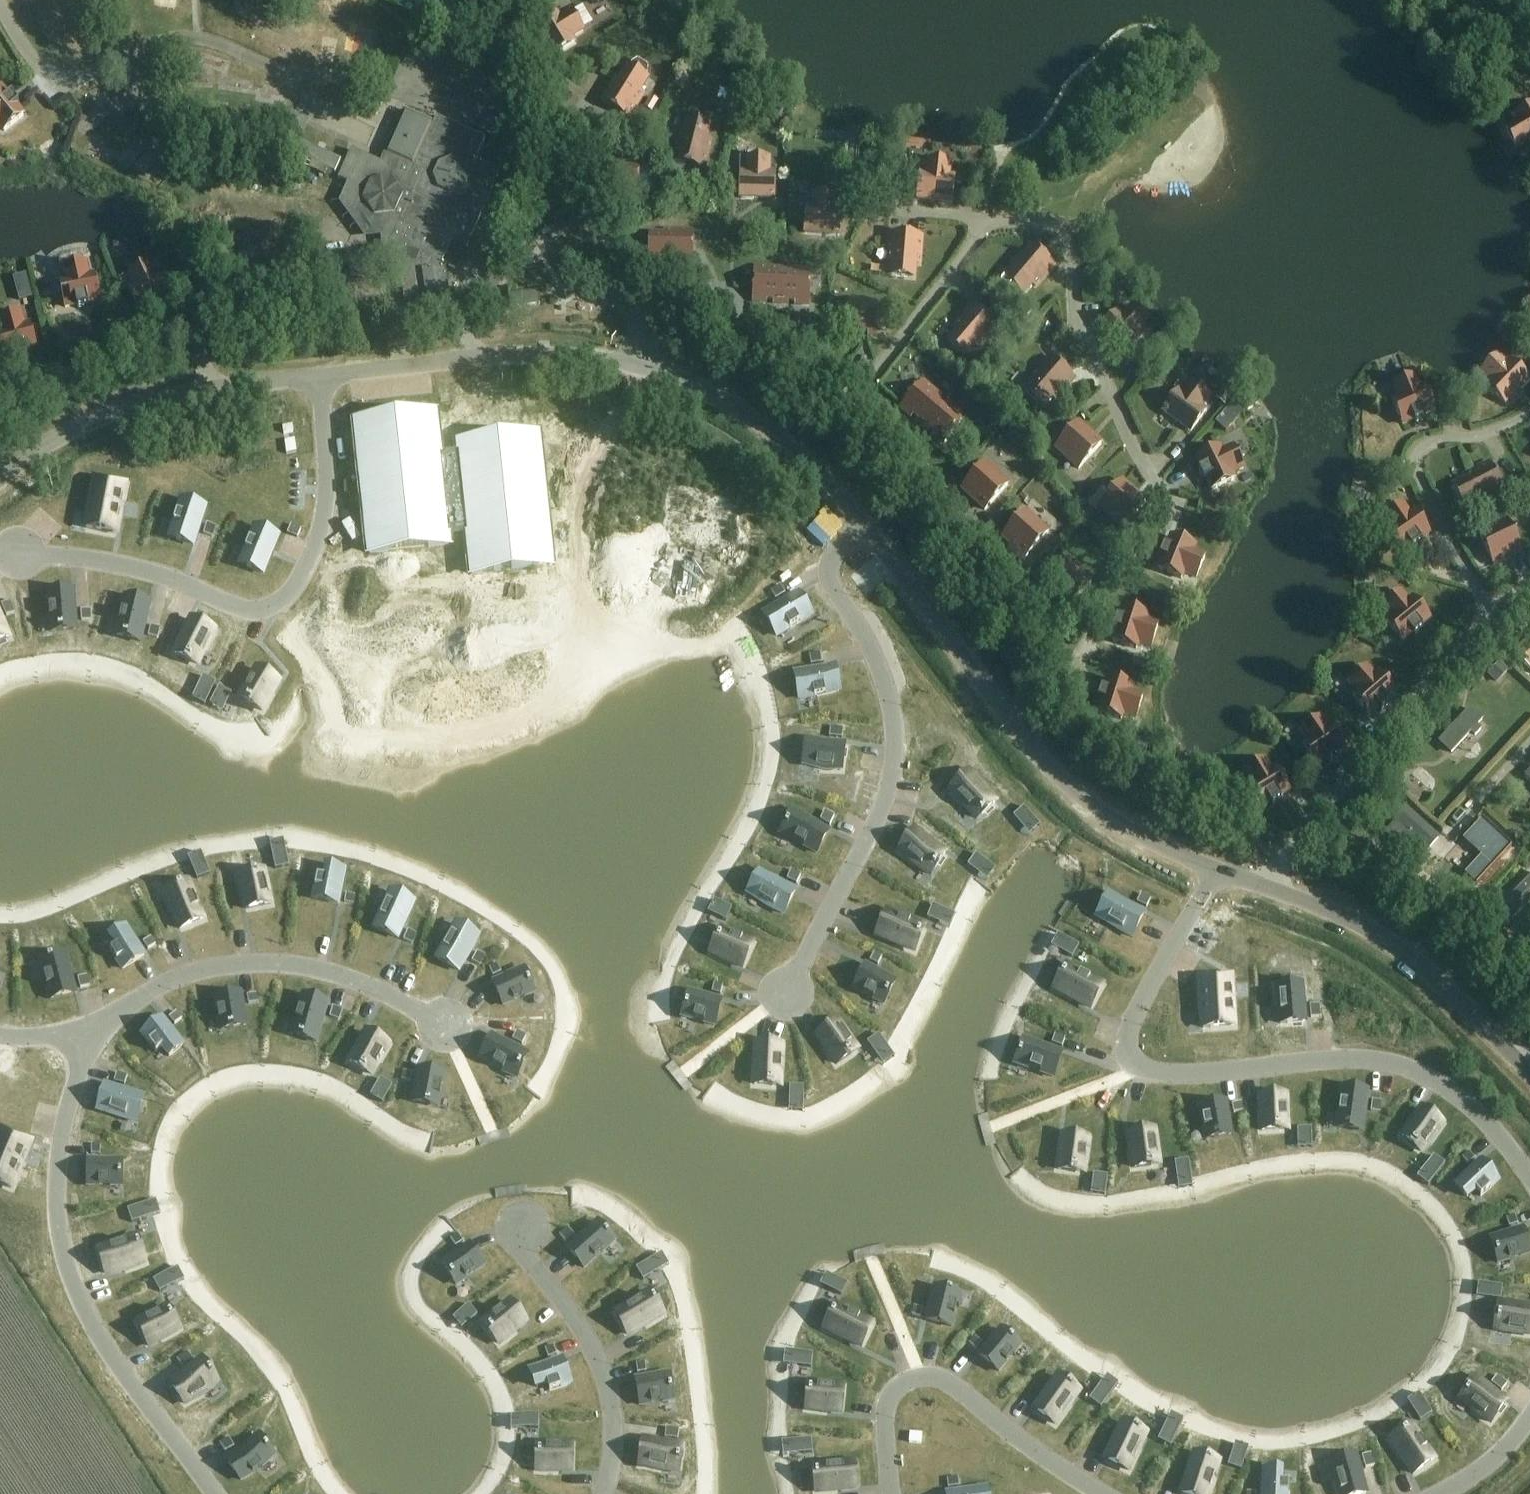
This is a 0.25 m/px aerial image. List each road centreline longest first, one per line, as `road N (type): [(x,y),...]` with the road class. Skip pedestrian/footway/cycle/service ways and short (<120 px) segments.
road 1 (unclassified): [(212,390),(537,354),(636,365),(695,383),(809,463),(1076,792),(1151,842),(1383,936),(1443,982),(1529,1072)]
road 2 (residential): [(212,390),(201,332),(133,345),(0,411)]
road 3 (unclassified): [(0,481),(112,412),(212,390)]

